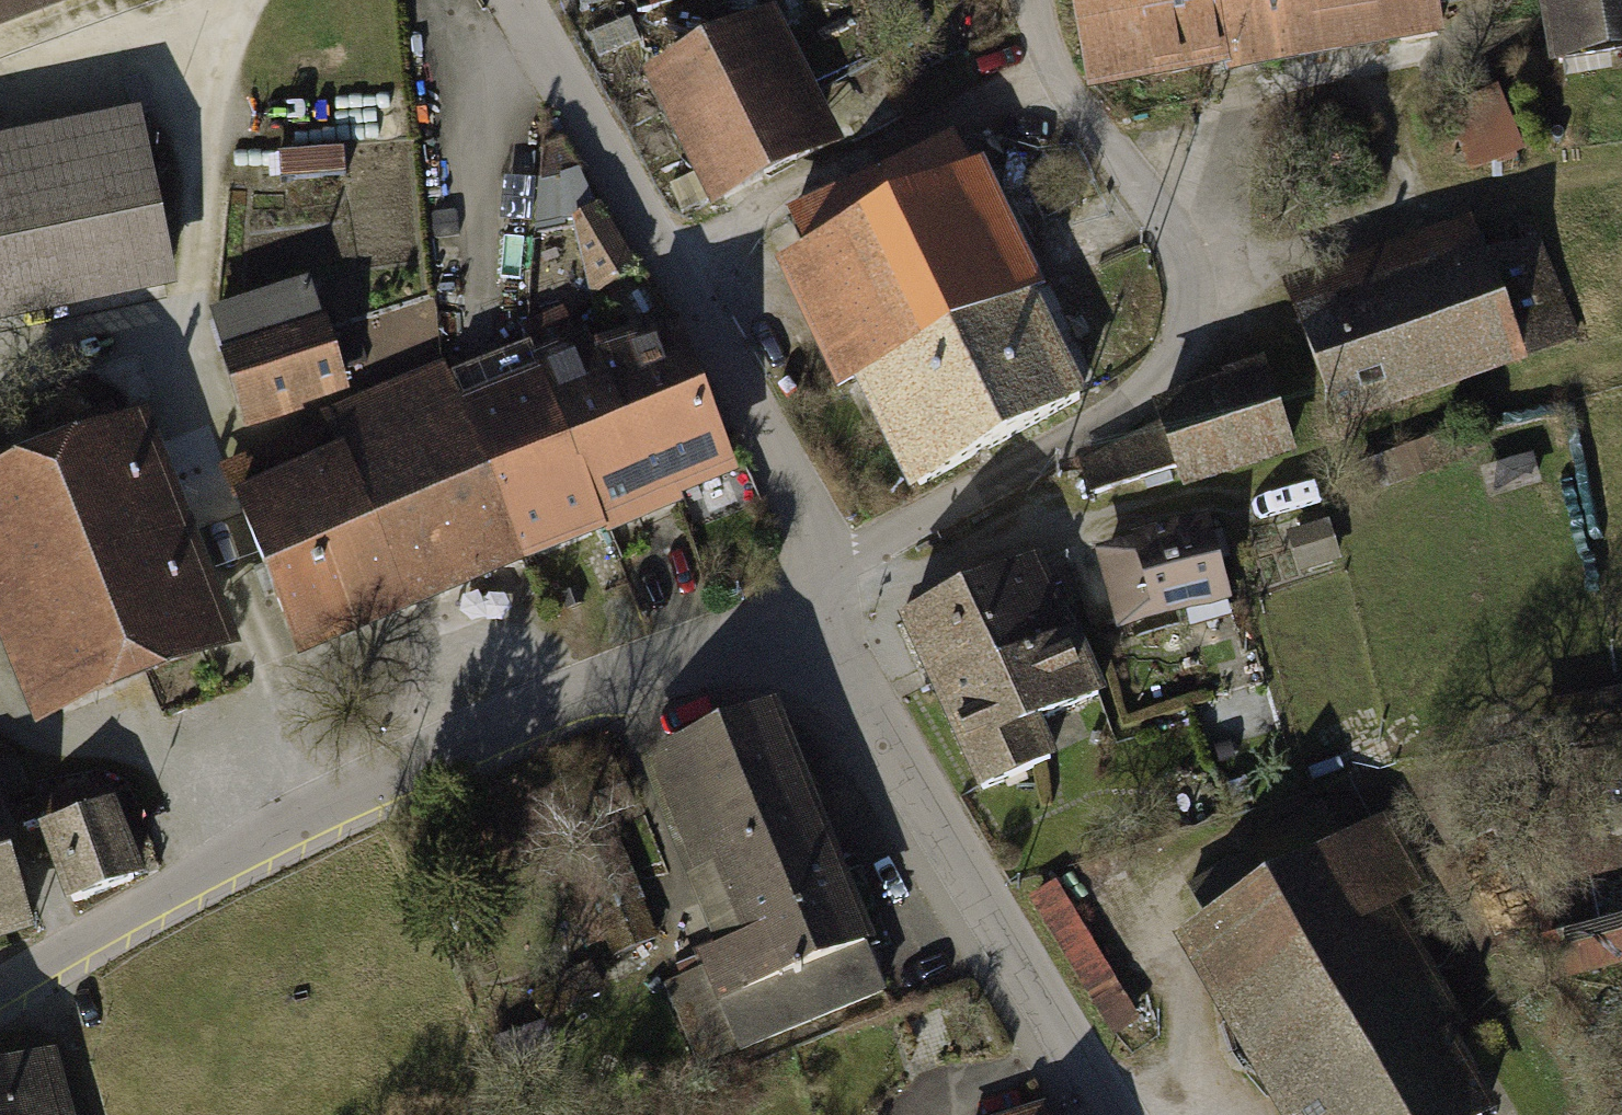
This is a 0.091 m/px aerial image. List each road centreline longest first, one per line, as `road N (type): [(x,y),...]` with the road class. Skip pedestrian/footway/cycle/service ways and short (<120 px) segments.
road 1 (residential): [(805,601),(260,839),(0,989)]
road 2 (residential): [(805,601),(791,519),(721,351),(516,0)]
road 3 (residential): [(1104,1114),(805,601)]

